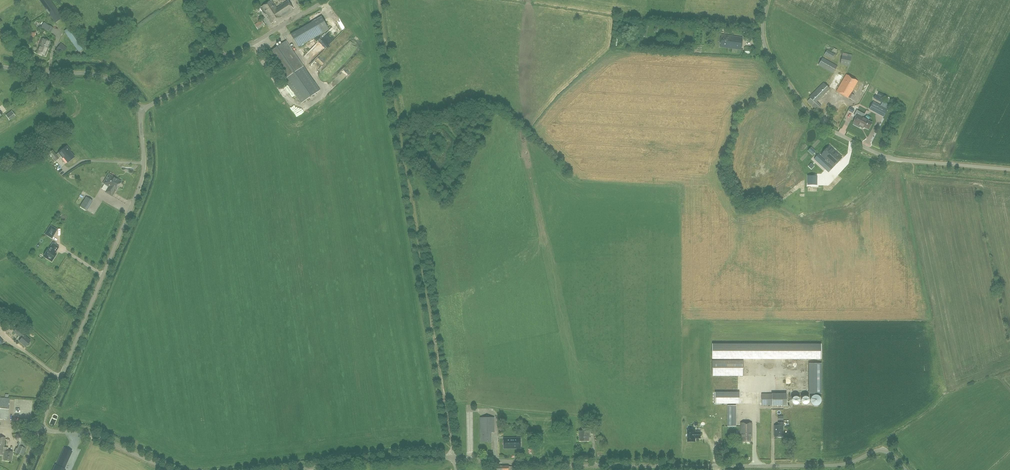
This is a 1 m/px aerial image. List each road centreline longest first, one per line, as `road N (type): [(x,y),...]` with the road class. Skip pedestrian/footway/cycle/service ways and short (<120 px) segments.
road 1 (unclassified): [(904,469),(881,450),(841,465),(405,457),(295,469)]
road 2 (track): [(379,0),(454,459)]
road 3 (unclassified): [(39,431),(143,174),(140,112)]
road 4 (unclassified): [(1009,169),(888,156),(819,122),(766,48),(768,0)]
road 5 (unclassified): [(140,112),(326,0)]
road 6 (unclassified): [(140,112),(119,85),(100,76),(0,67)]
road 7 (unclassified): [(168,469),(93,436),(39,431)]

